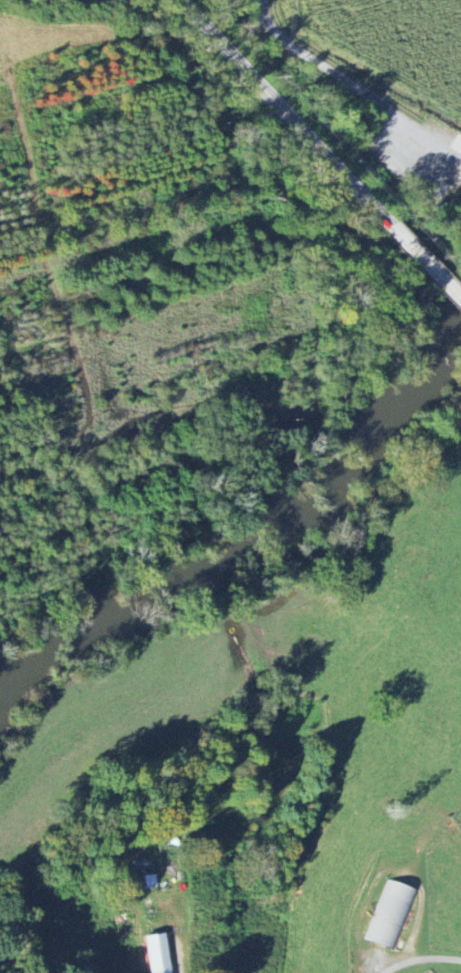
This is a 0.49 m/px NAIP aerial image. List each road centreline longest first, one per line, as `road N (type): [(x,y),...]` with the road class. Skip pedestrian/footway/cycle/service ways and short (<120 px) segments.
road 1 (secondary): [(392,226),(177,0)]

